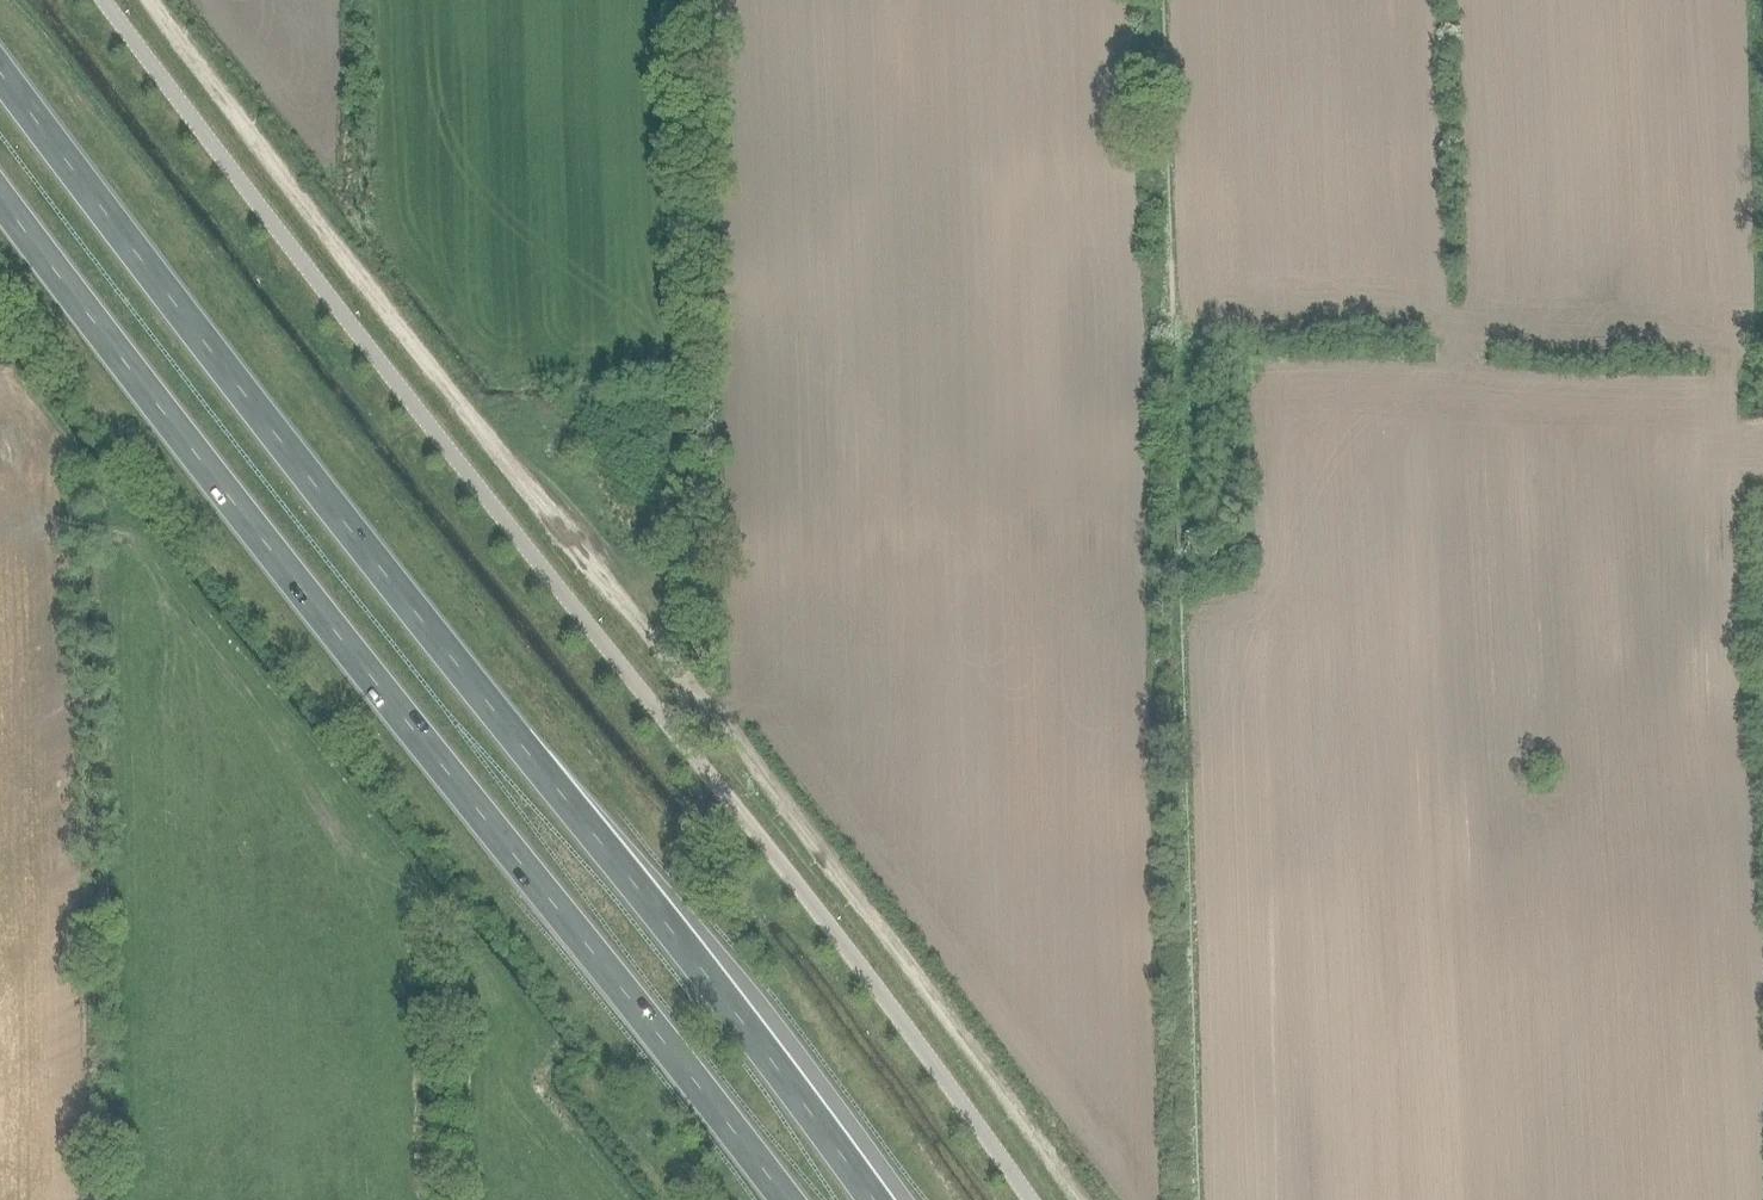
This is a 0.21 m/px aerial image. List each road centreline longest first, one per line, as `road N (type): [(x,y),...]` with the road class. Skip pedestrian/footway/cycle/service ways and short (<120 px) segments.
road 1 (track): [(1079,1199),(930,991),(153,0)]
road 2 (trunk): [(873,1199),(0,72)]
road 3 (trunk): [(0,195),(788,1199)]

